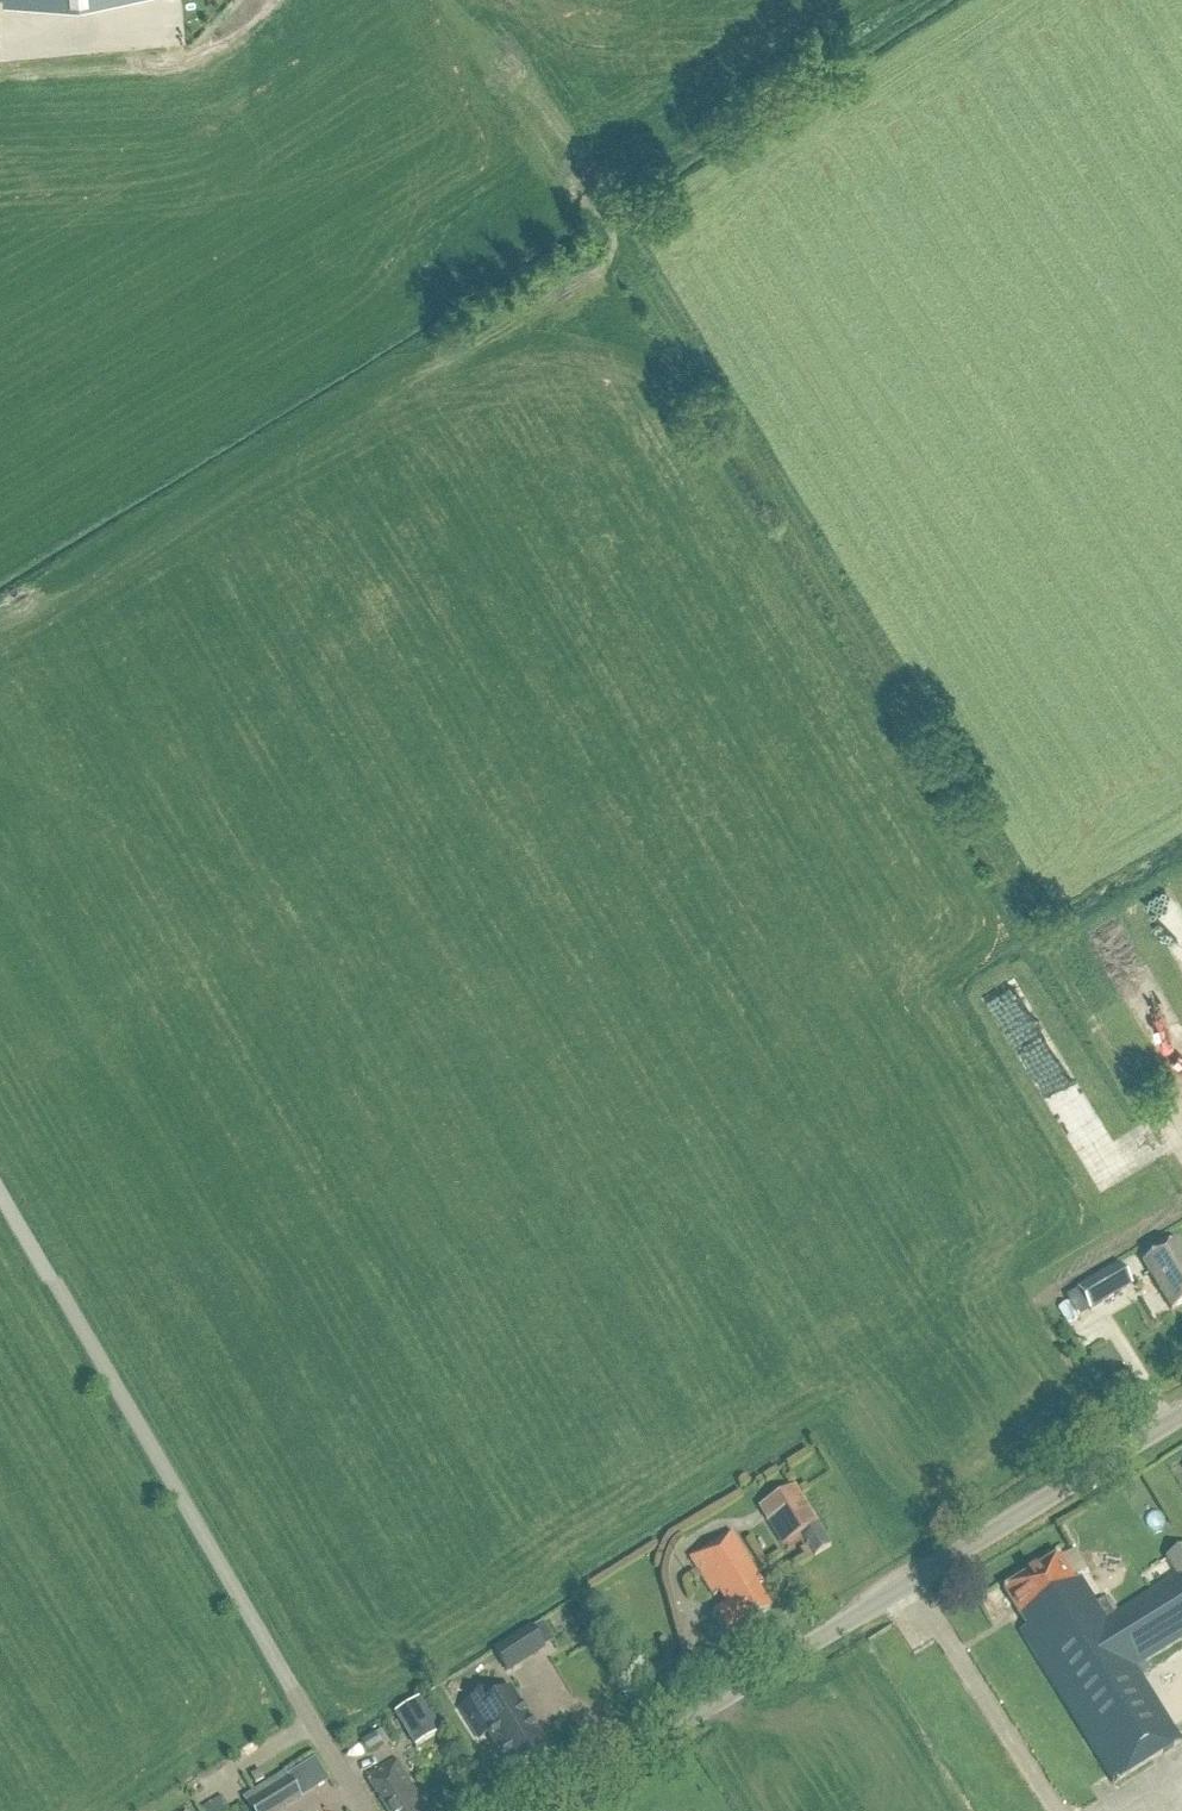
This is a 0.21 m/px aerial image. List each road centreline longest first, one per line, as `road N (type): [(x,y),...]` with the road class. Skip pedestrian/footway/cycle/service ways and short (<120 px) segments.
road 1 (track): [(1154,1100),(1033,920),(607,222),(611,200),(646,174),(923,0)]
road 2 (tertiary): [(545,1810),(1181,1416)]
road 3 (unclassified): [(362,1810),(0,1190)]

